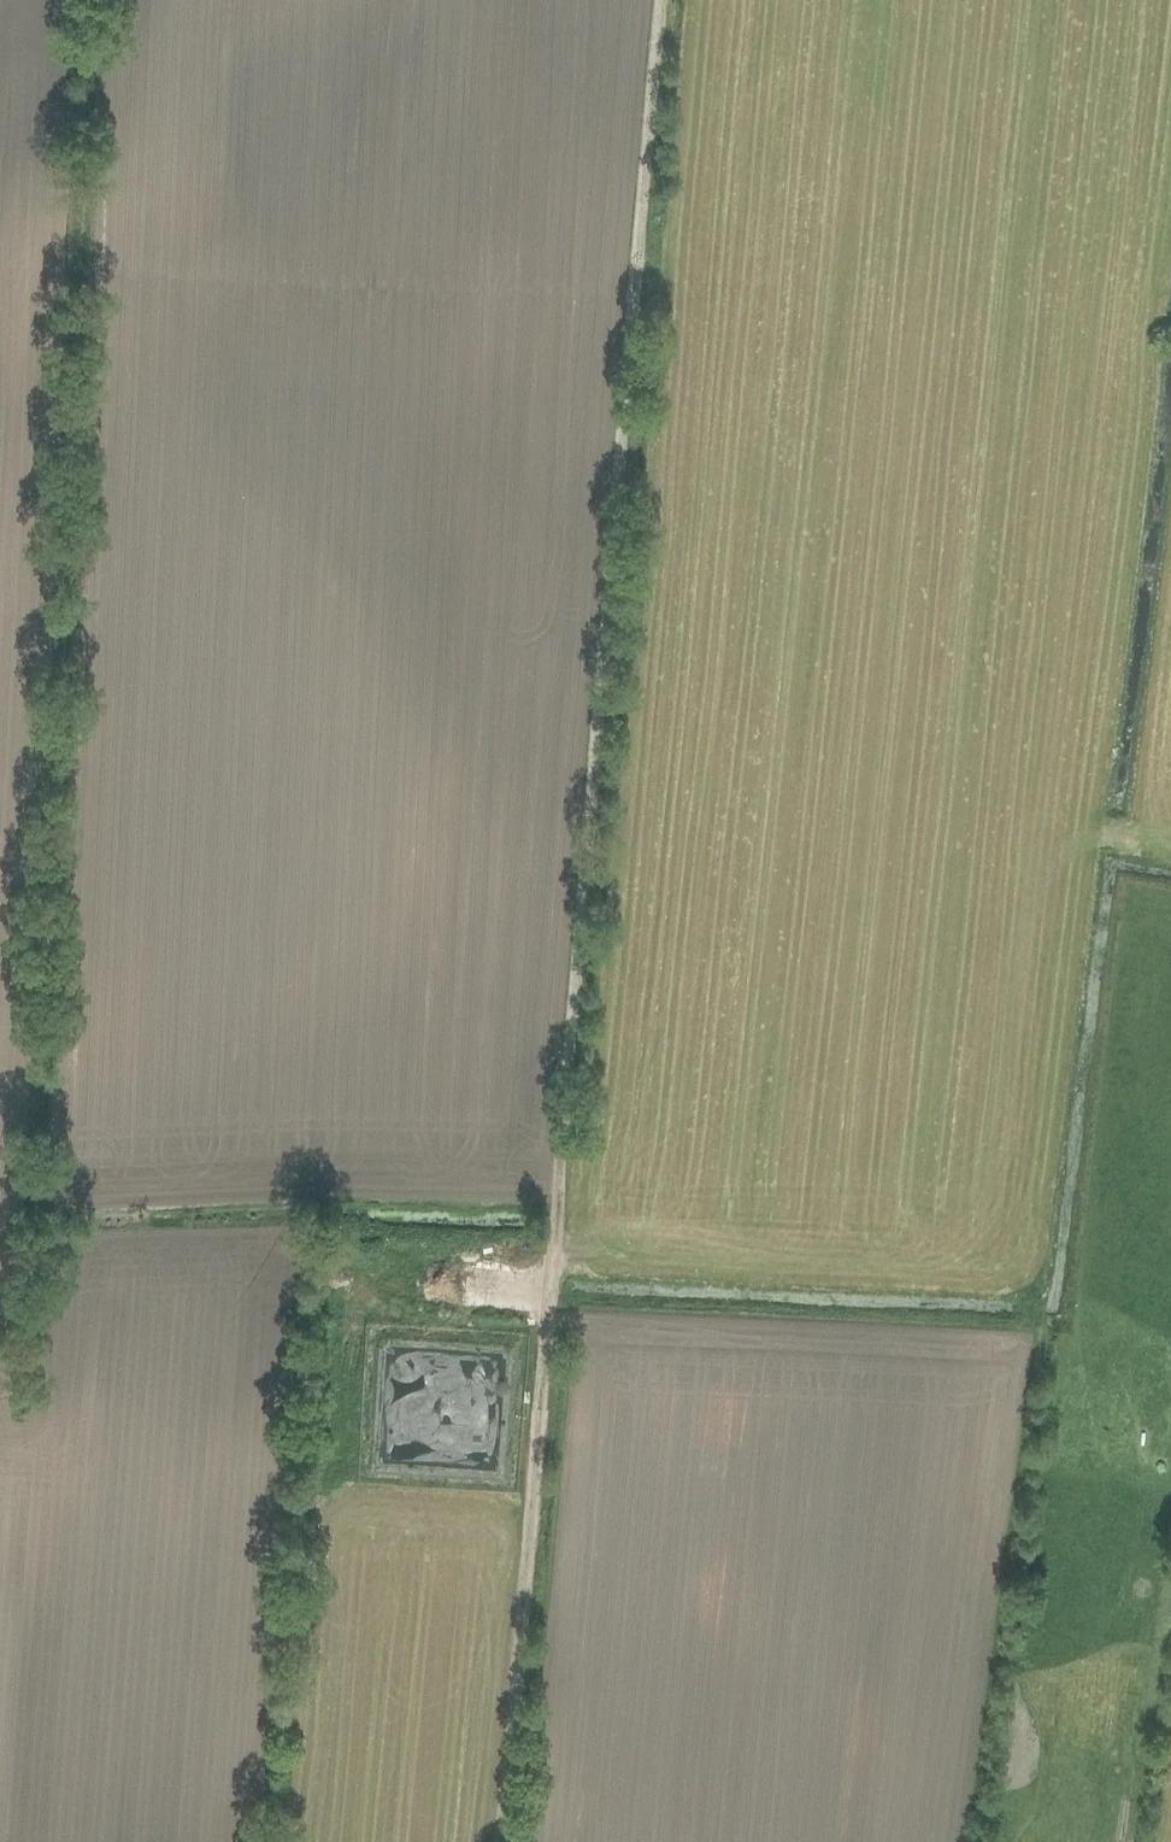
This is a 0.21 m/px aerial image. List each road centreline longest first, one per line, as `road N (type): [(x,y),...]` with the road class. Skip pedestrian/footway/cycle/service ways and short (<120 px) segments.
road 1 (track): [(550,1285),(660,0)]

